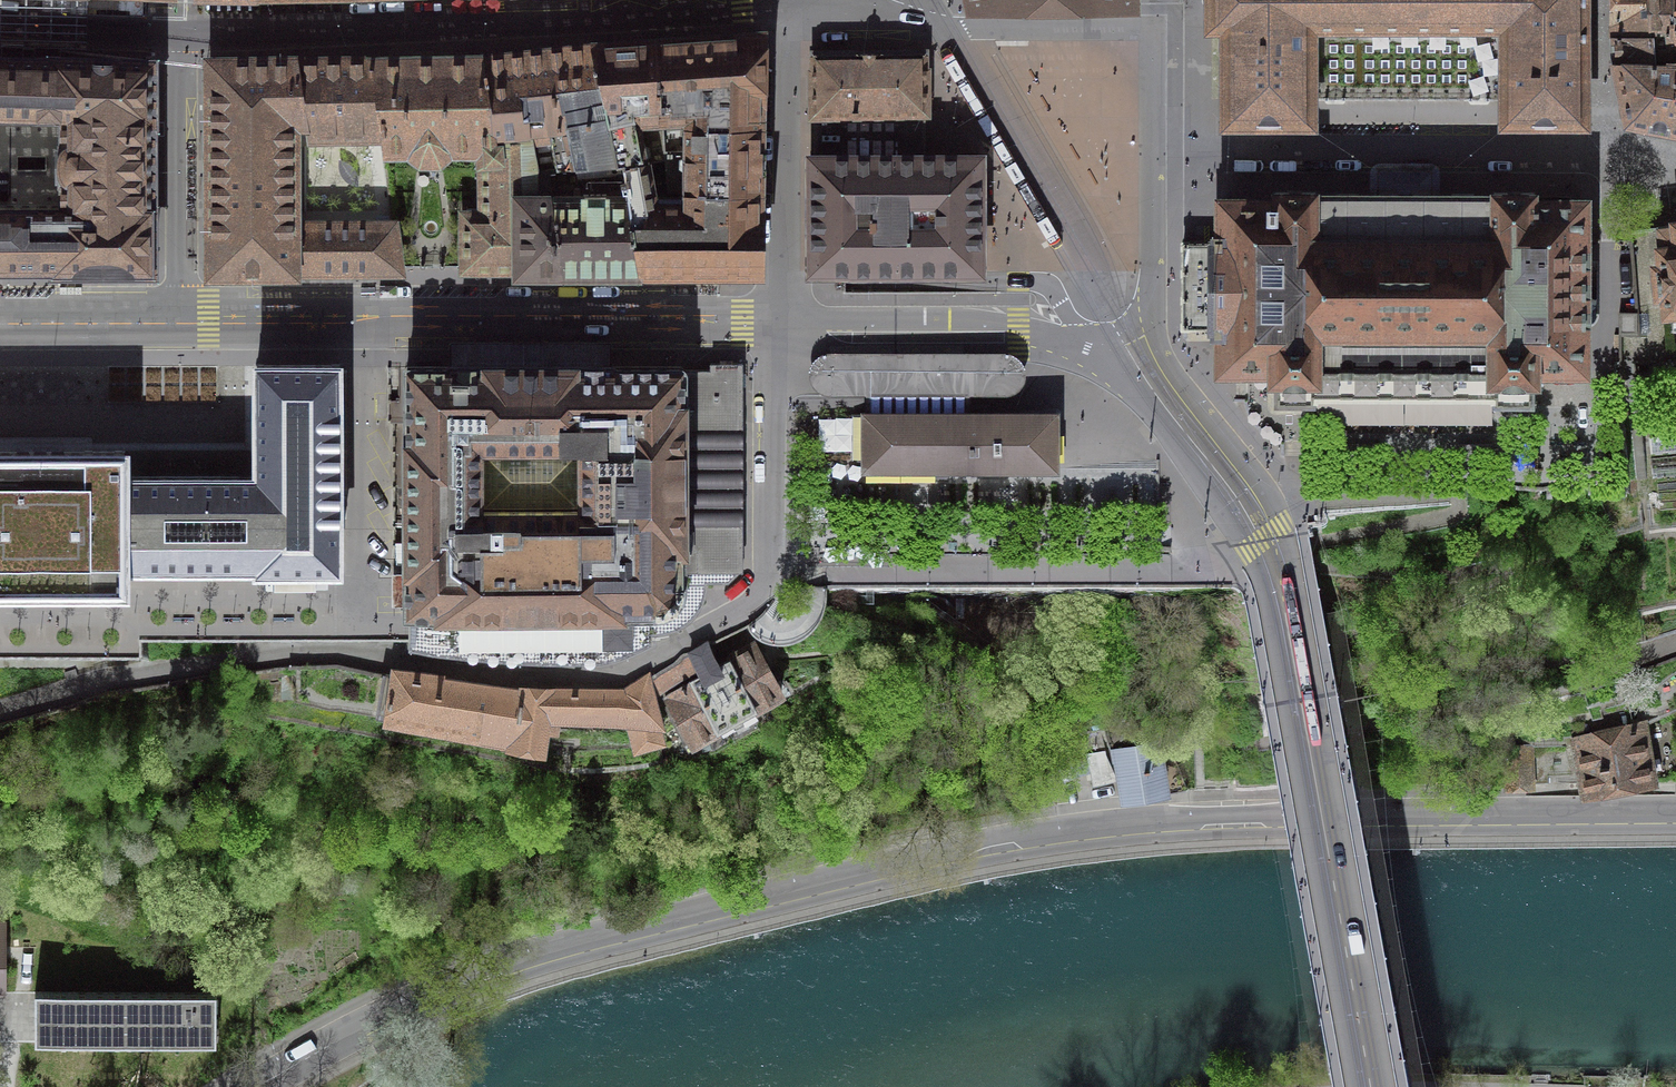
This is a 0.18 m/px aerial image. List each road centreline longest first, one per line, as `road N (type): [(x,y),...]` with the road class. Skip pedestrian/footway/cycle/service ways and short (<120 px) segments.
road 1 (residential): [(1675,815),(1210,822),(1005,844),(521,960),(375,1021),(259,1086)]
road 2 (tertiary): [(1371,1086),(1276,578),(1246,511),(1118,334)]
road 3 (residential): [(789,2),(605,19),(186,35)]
road 4 (tertiary): [(183,320),(786,326)]
road 5 (residential): [(1612,149),(1153,149)]
road 6 (residential): [(663,653),(750,606),(766,585),(771,396),(786,326)]
road 7 (tertiary): [(786,326),(948,321),(1004,323),(1053,339),(1118,334)]
road 8 (residential): [(789,2),(786,326)]
road 9 (residential): [(186,35),(183,320)]
road 10 (residential): [(1153,28),(943,28)]
road 11 (residential): [(1118,334),(1140,320),(1151,295),(1153,149)]
road 12 (residential): [(186,35),(0,30)]
road 13 (tertiary): [(0,319),(183,320)]
road 14 (residential): [(943,28),(789,2)]
road 15 (residential): [(1600,0),(1612,149)]
road 16 (residential): [(1153,149),(1153,28)]

